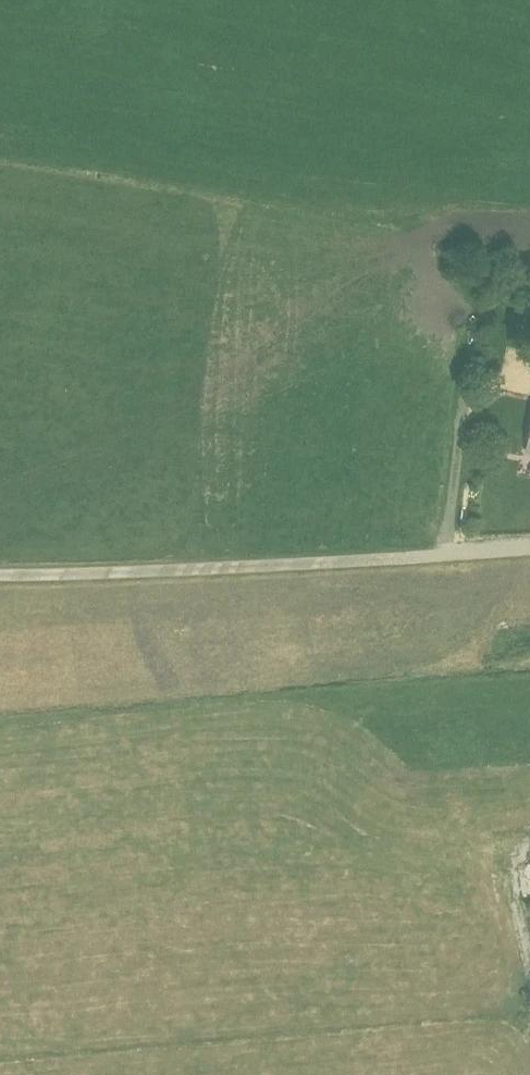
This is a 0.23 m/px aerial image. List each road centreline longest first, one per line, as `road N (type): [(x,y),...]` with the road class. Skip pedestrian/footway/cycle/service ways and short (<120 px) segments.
road 1 (track): [(0,573),(529,547)]

